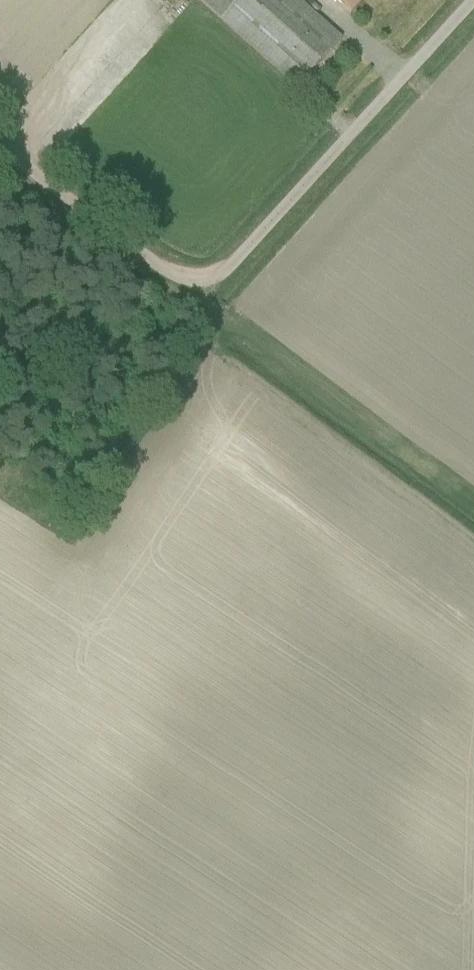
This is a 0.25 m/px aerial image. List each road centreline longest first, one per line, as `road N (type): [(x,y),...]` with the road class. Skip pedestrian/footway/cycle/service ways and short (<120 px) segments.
road 1 (unclassified): [(473,2),(224,271),(188,282),(0,154)]

